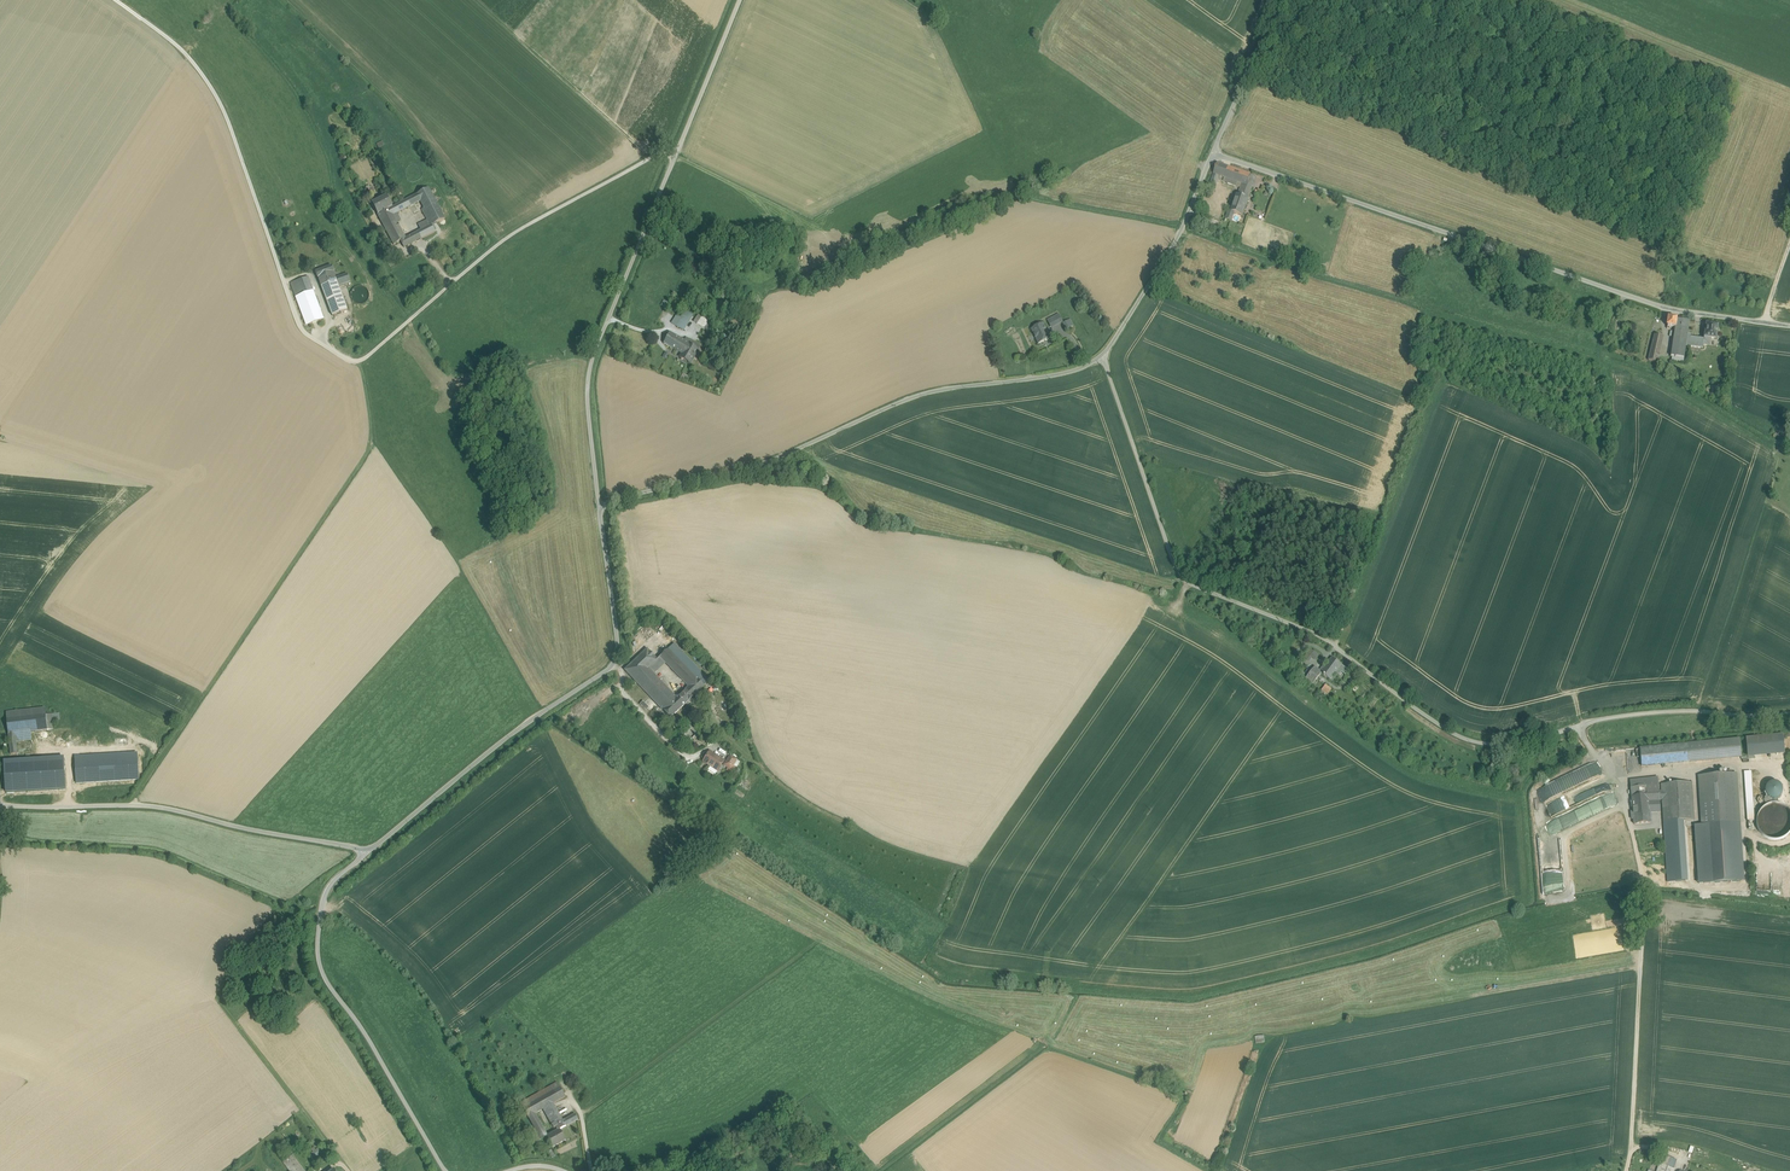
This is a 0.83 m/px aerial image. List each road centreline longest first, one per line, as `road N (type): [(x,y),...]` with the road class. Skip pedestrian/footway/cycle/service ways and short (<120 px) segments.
road 1 (tertiary): [(368,850),(614,662),(597,511),(792,452),(924,394),(1044,377),(1105,359)]
road 2 (residential): [(1789,712),(1617,715),(1511,744),(1456,737),(1323,641),(1180,575),(1105,359)]
road 3 (unclassified): [(106,0),(162,36),(215,90),(300,330),(357,364),(501,240),(676,150)]
road 4 (tertiary): [(1213,154),(1662,307),(1789,326)]
road 5 (track): [(597,511),(589,367),(739,0)]
road 6 (track): [(1627,1170),(1642,883),(1627,812),(1580,727)]
road 7 (unclassified): [(445,1170),(322,974),(317,942),(326,894),(368,850)]
road 8 (tertiary): [(0,804),(134,805),(368,850)]
road 9 (tertiary): [(1105,359),(1181,234),(1213,154)]
road 10 (unclassified): [(1213,154),(1282,0)]
road 11 (track): [(1612,783),(1736,767)]

